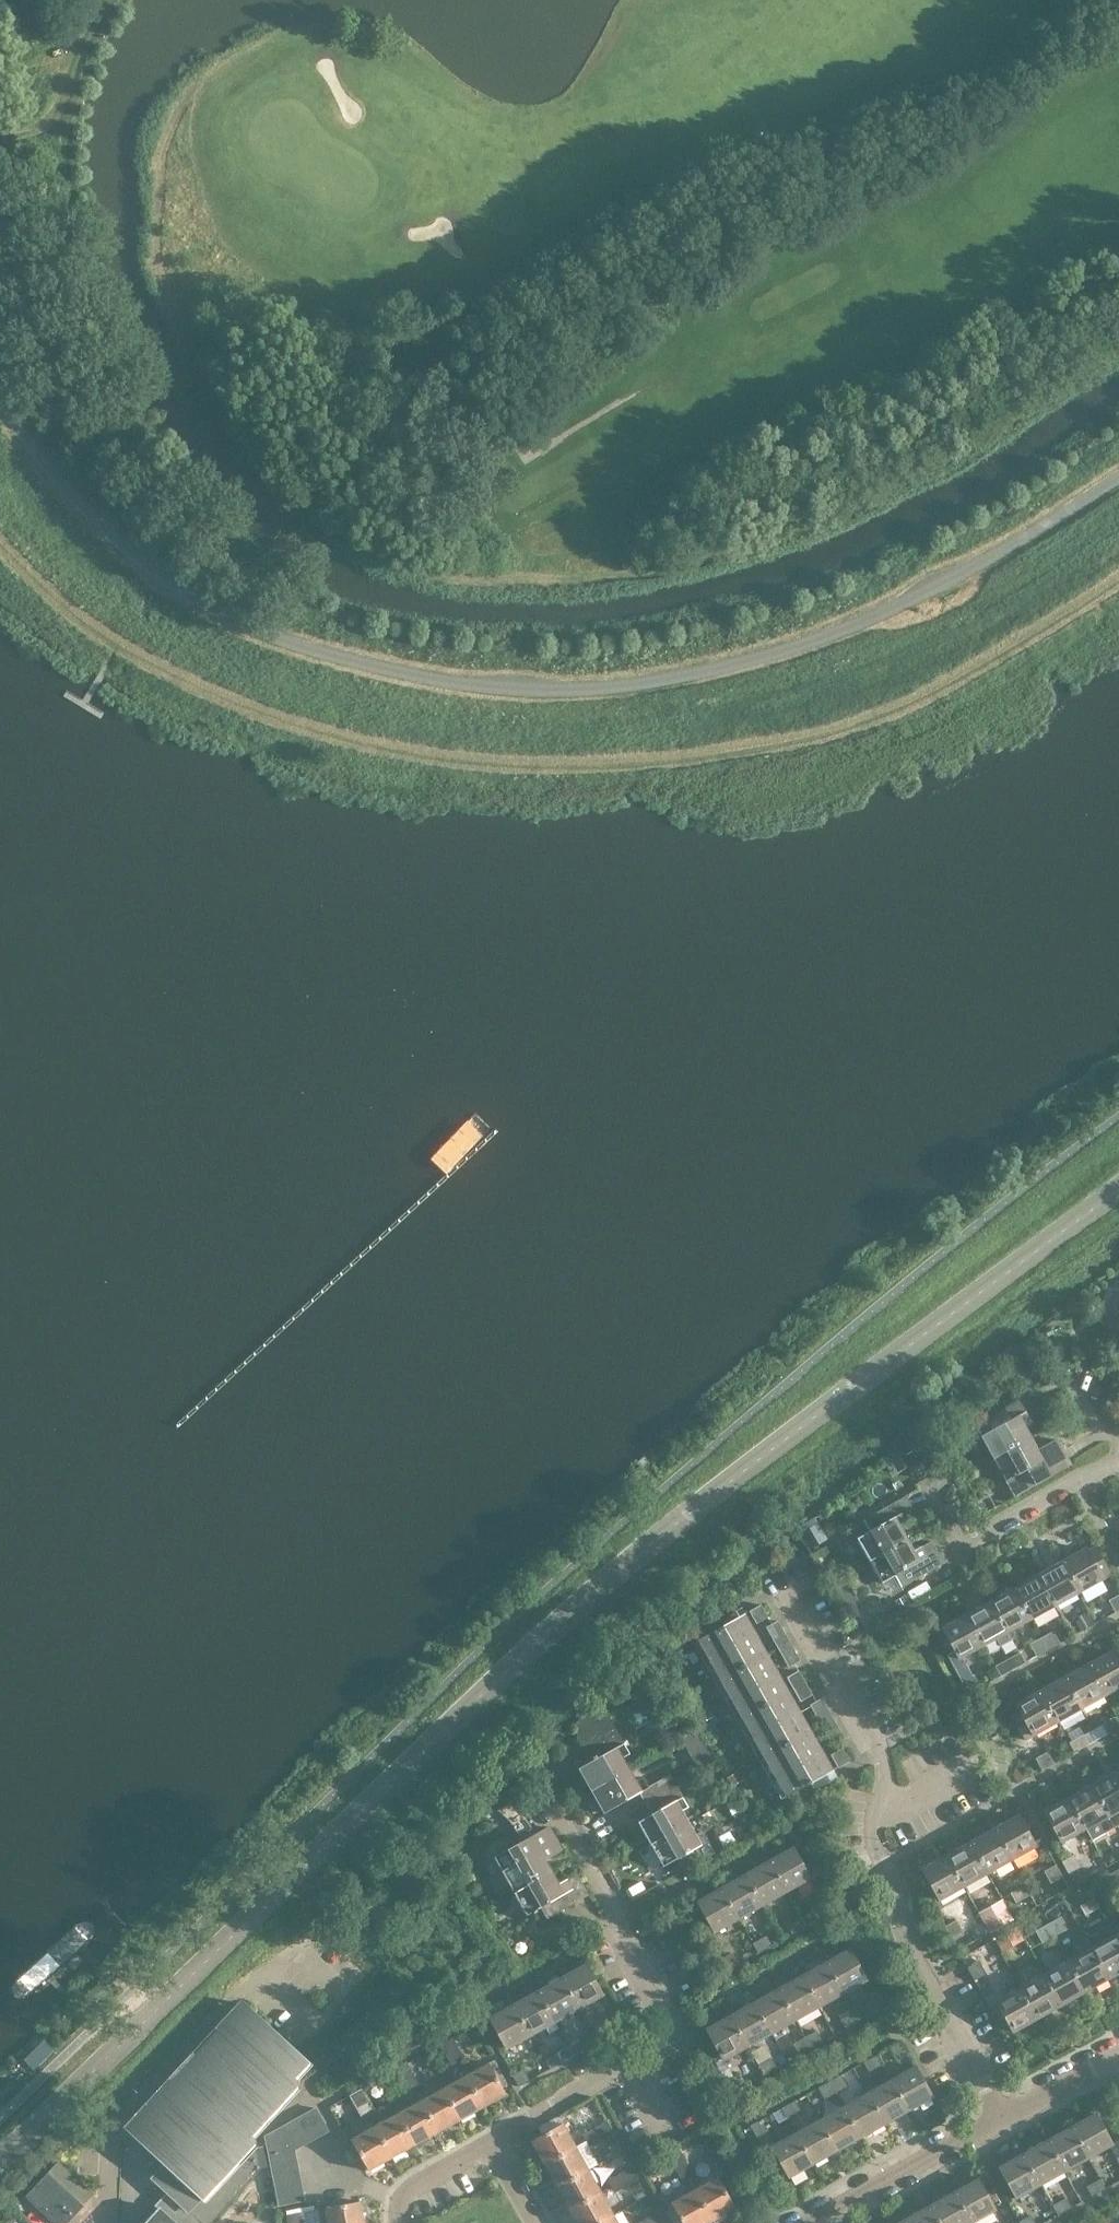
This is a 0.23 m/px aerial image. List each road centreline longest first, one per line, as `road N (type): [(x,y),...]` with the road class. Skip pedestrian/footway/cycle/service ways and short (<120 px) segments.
road 1 (tertiary): [(0,2161),(506,1666),(728,1480),(1118,1189)]
road 2 (unclassified): [(1118,478),(985,561),(804,645),(642,684),(502,689),(330,656),(189,596),(70,496),(0,400)]
road 3 (residential): [(493,2145),(673,2035),(548,1798)]
road 4 (track): [(637,393),(525,460),(454,371),(441,311),(420,280)]
road 5 (residential): [(1005,2120),(911,1946),(896,1881),(872,1829)]
road 6 (residential): [(872,1829),(894,1783),(791,1580)]
road 7 (residential): [(934,1485),(968,1547),(1118,1467)]
road 8 (residential): [(1005,2120),(819,2222)]
road 9 (residential): [(400,2222),(398,2209),(412,2189),(493,2145)]
road 10 (residential): [(1118,2061),(1005,2120)]

